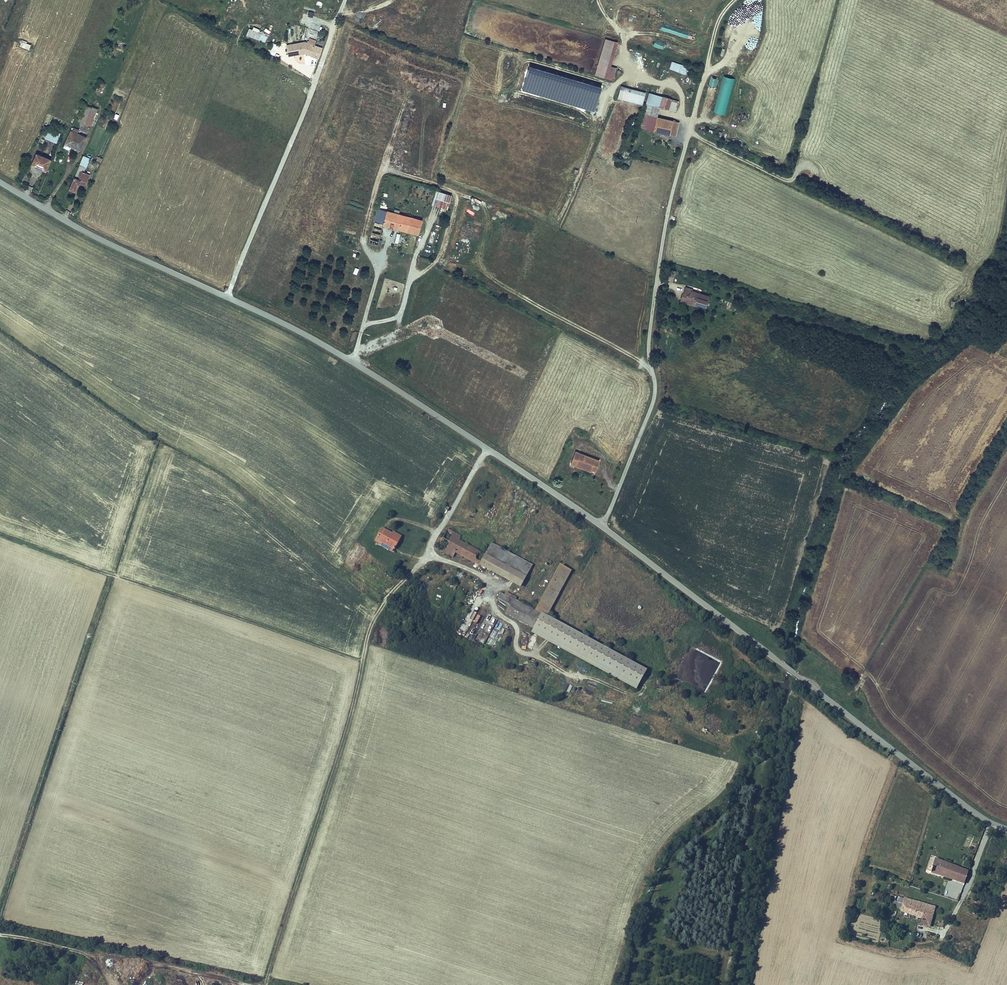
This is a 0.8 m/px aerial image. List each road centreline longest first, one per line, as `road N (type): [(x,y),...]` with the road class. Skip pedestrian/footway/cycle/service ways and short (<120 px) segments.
road 1 (unclassified): [(0,184),(84,233),(303,333),(476,445)]
road 2 (unclassified): [(601,526),(994,827)]
road 3 (residential): [(601,526),(657,396),(647,354),(665,222),(691,121)]
road 4 (unclassified): [(994,827),(957,918),(939,943),(912,951)]
road 5 (unclassified): [(476,445),(601,526)]
road 6 (track): [(691,121),(718,20),(733,0)]

